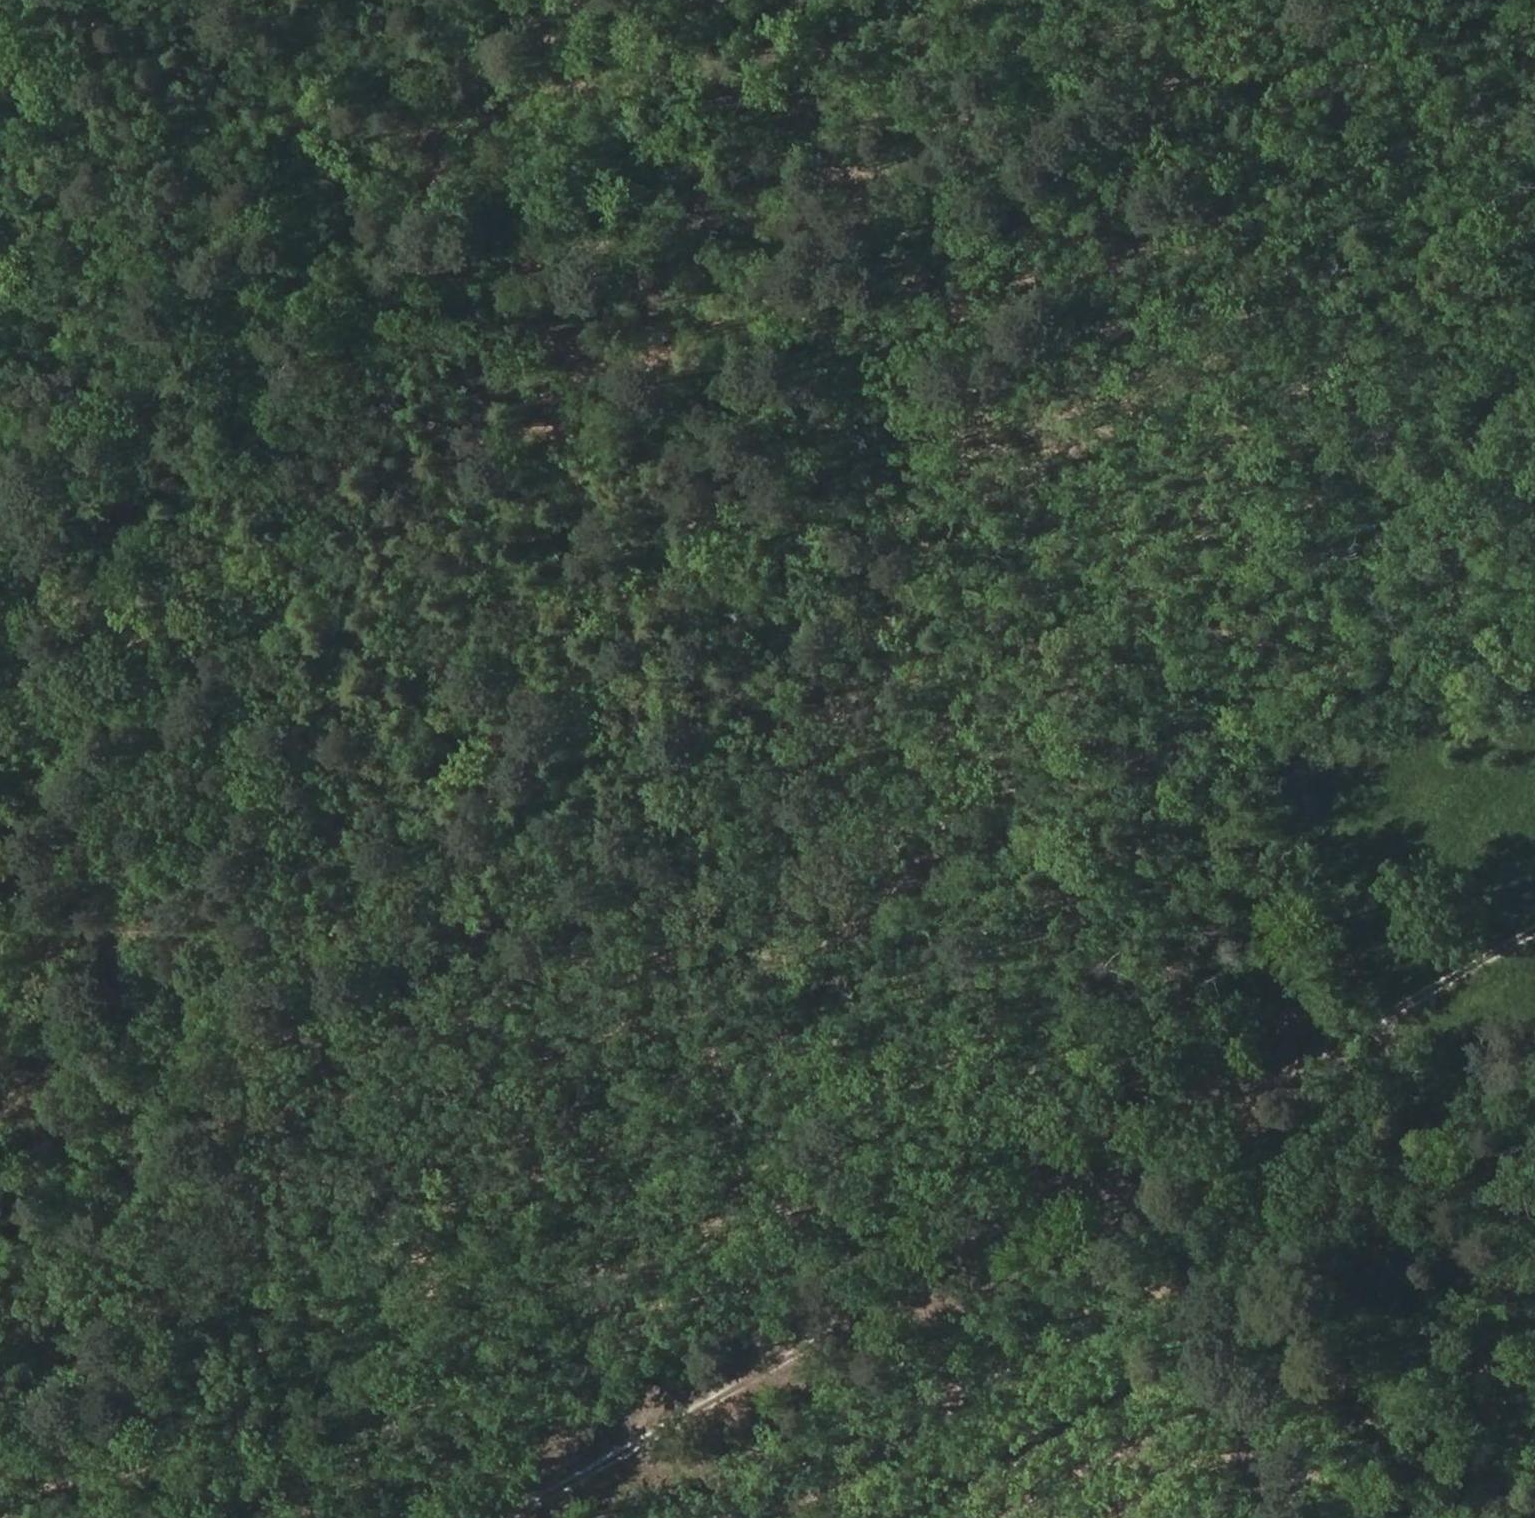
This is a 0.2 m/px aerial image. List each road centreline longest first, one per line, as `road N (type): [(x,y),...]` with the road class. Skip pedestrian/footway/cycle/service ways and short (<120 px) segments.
road 1 (track): [(1534,931),(511,1517)]

